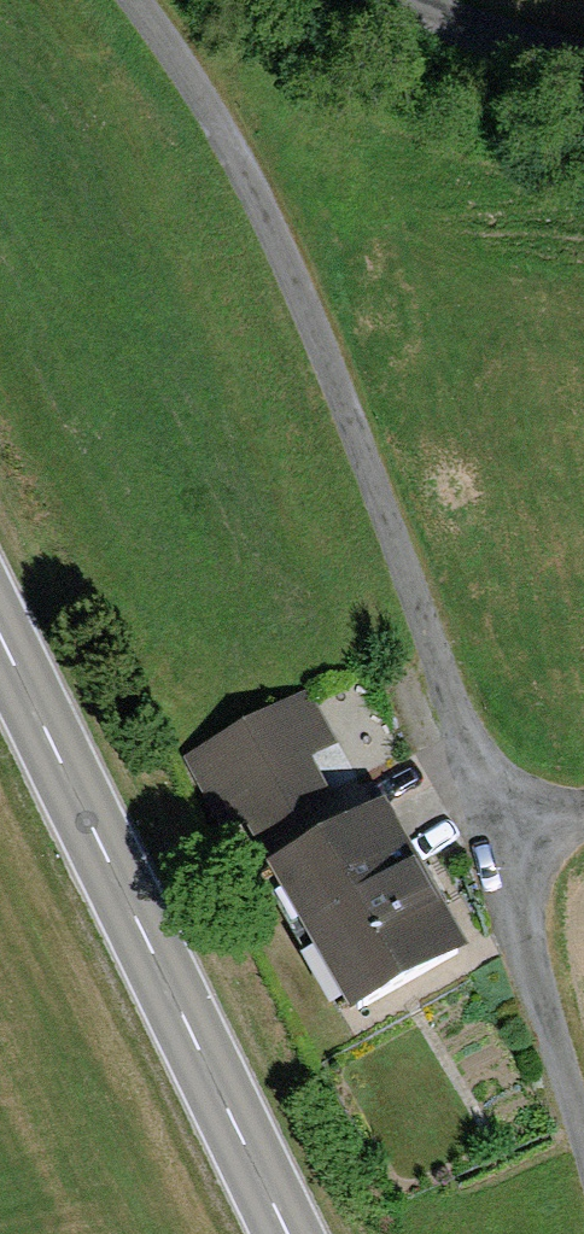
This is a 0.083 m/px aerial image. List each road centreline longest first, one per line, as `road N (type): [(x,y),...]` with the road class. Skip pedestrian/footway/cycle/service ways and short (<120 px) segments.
road 1 (track): [(497,836),(238,152),(122,0)]
road 2 (secondary): [(284,1233),(0,644)]
road 3 (track): [(583,1138),(497,836)]
road 4 (track): [(411,0),(453,22),(583,45)]

